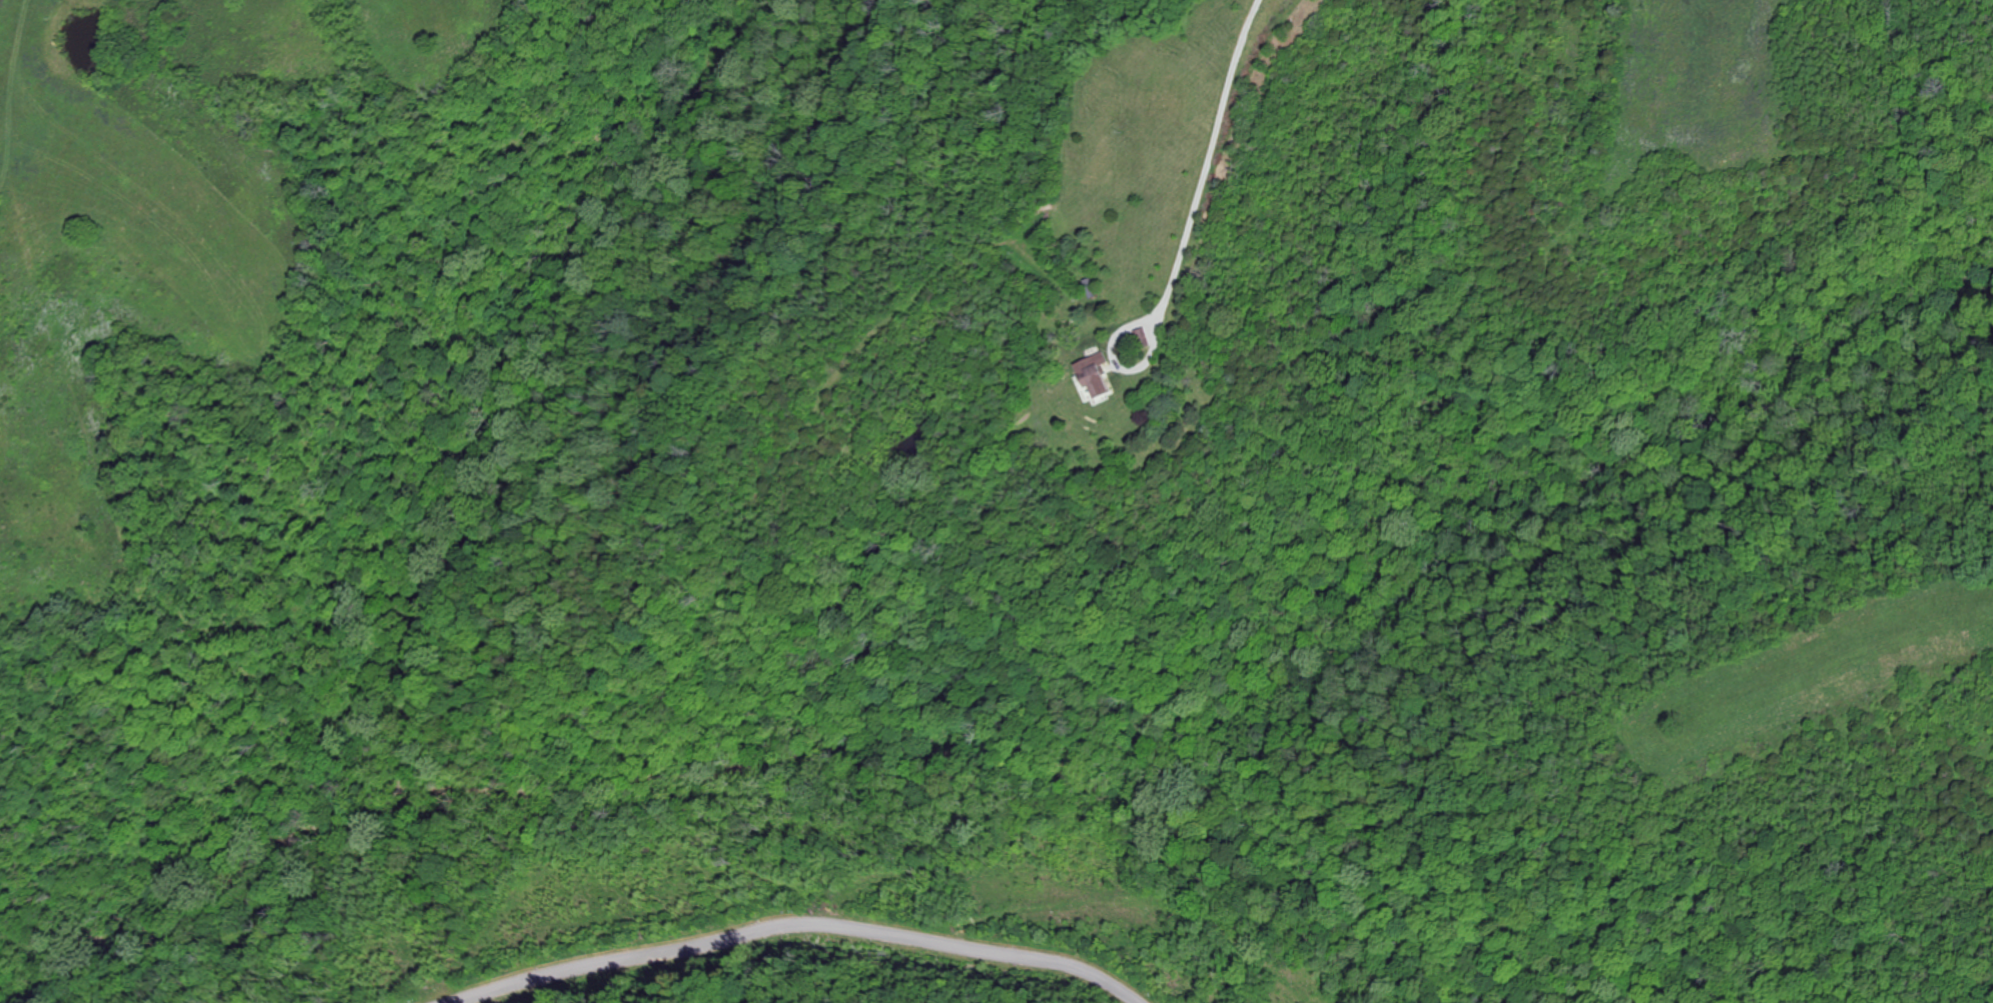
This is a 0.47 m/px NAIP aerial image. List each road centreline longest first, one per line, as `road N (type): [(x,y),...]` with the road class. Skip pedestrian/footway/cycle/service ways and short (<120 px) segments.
road 1 (residential): [(1143,1002),(1072,966),(820,925),(471,1002)]

